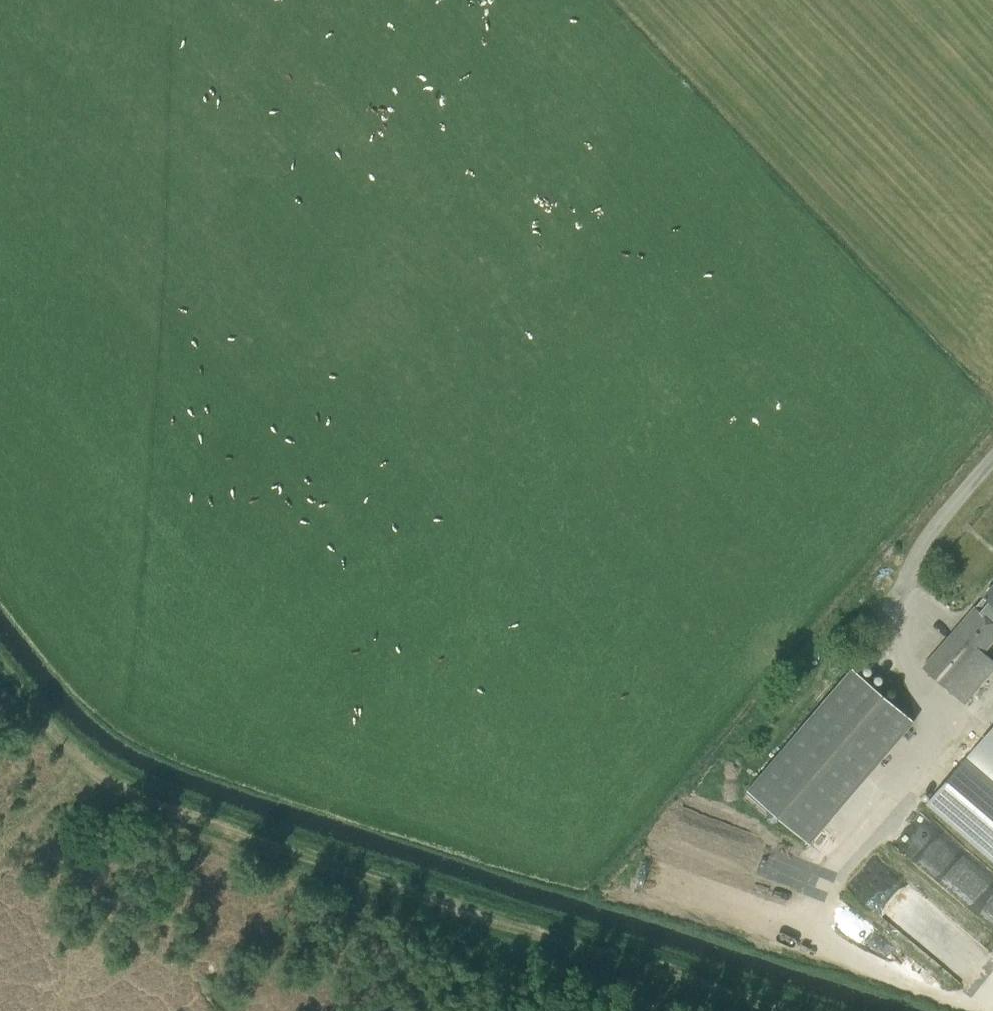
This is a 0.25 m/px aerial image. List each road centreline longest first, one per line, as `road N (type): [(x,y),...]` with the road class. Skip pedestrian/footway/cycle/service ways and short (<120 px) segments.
road 1 (track): [(788,1010),(151,800),(68,747),(0,667)]
road 2 (unclassified): [(856,853),(945,752),(915,684),(902,589),(923,544),(992,461)]

